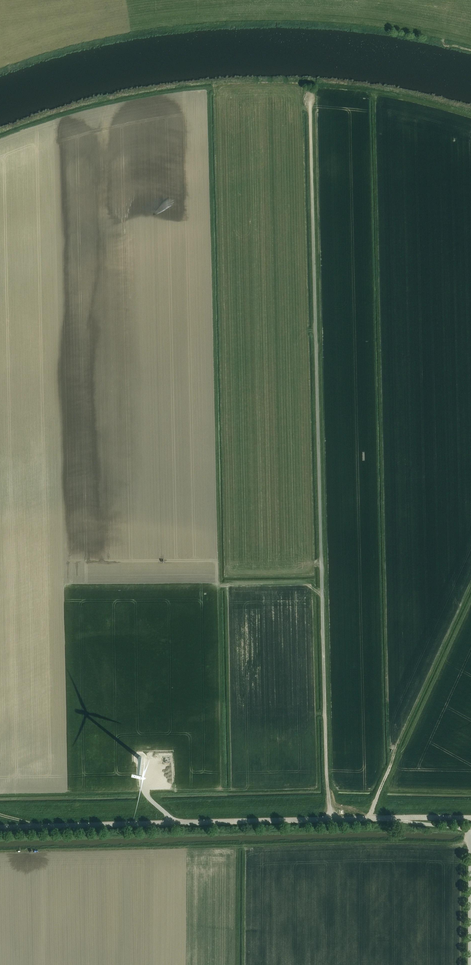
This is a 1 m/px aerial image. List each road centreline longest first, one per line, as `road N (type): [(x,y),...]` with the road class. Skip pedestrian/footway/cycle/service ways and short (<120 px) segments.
road 1 (unclassified): [(331,818),(311,98)]
road 2 (tertiary): [(0,827),(331,818)]
road 3 (tertiary): [(470,964),(470,829)]

